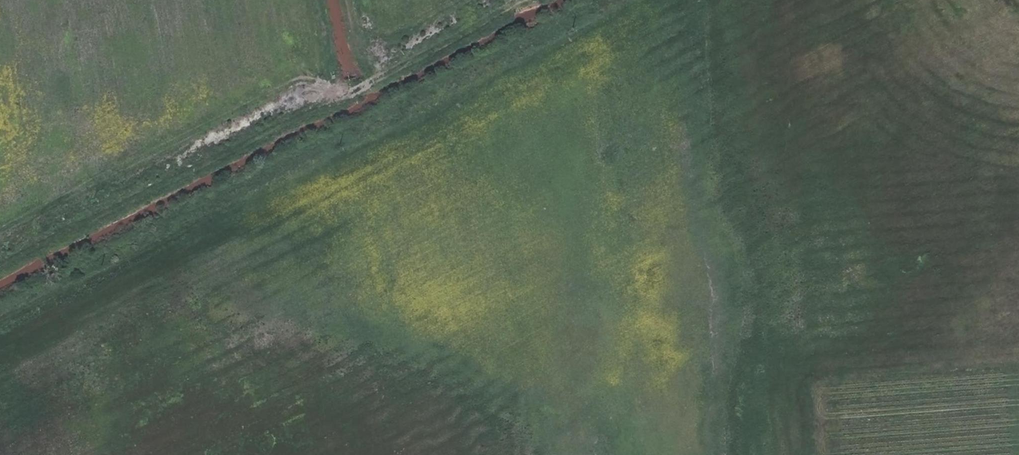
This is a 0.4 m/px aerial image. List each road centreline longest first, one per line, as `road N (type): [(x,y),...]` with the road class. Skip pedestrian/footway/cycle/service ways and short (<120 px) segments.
road 1 (track): [(527,0),(0,268)]

